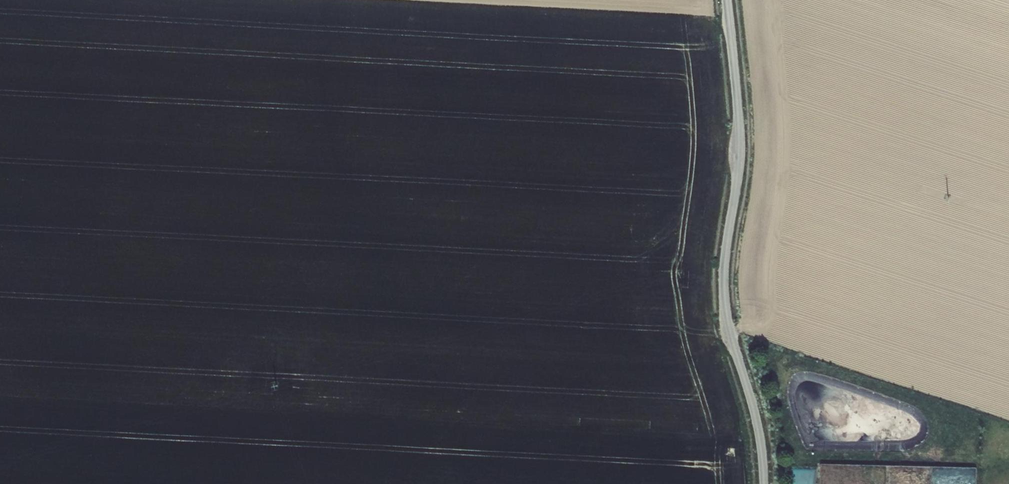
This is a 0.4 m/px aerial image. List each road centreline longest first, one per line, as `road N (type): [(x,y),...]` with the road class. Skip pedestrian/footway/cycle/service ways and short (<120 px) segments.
road 1 (residential): [(763,483),(724,297),(739,149),(726,0)]

